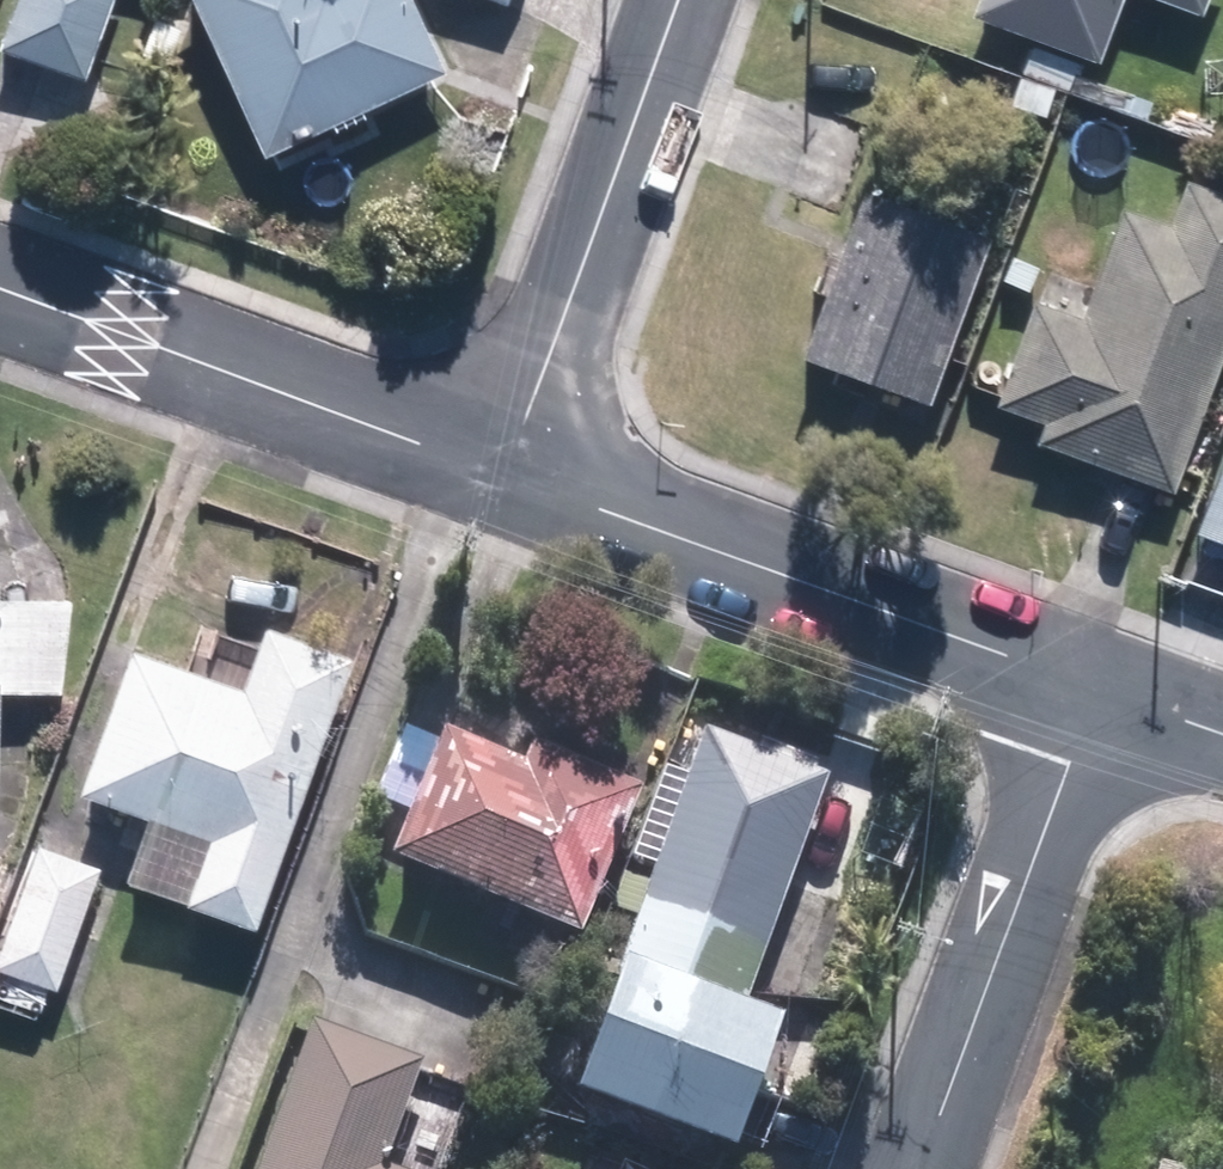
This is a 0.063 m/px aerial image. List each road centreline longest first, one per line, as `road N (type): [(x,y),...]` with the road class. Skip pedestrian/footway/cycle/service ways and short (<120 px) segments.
road 1 (residential): [(508,474),(1097,687)]
road 2 (residential): [(0,287),(508,474)]
road 3 (residential): [(1097,687),(921,1168)]
road 4 (residential): [(678,0),(508,474)]
road 5 (residential): [(1097,687),(1222,732)]

